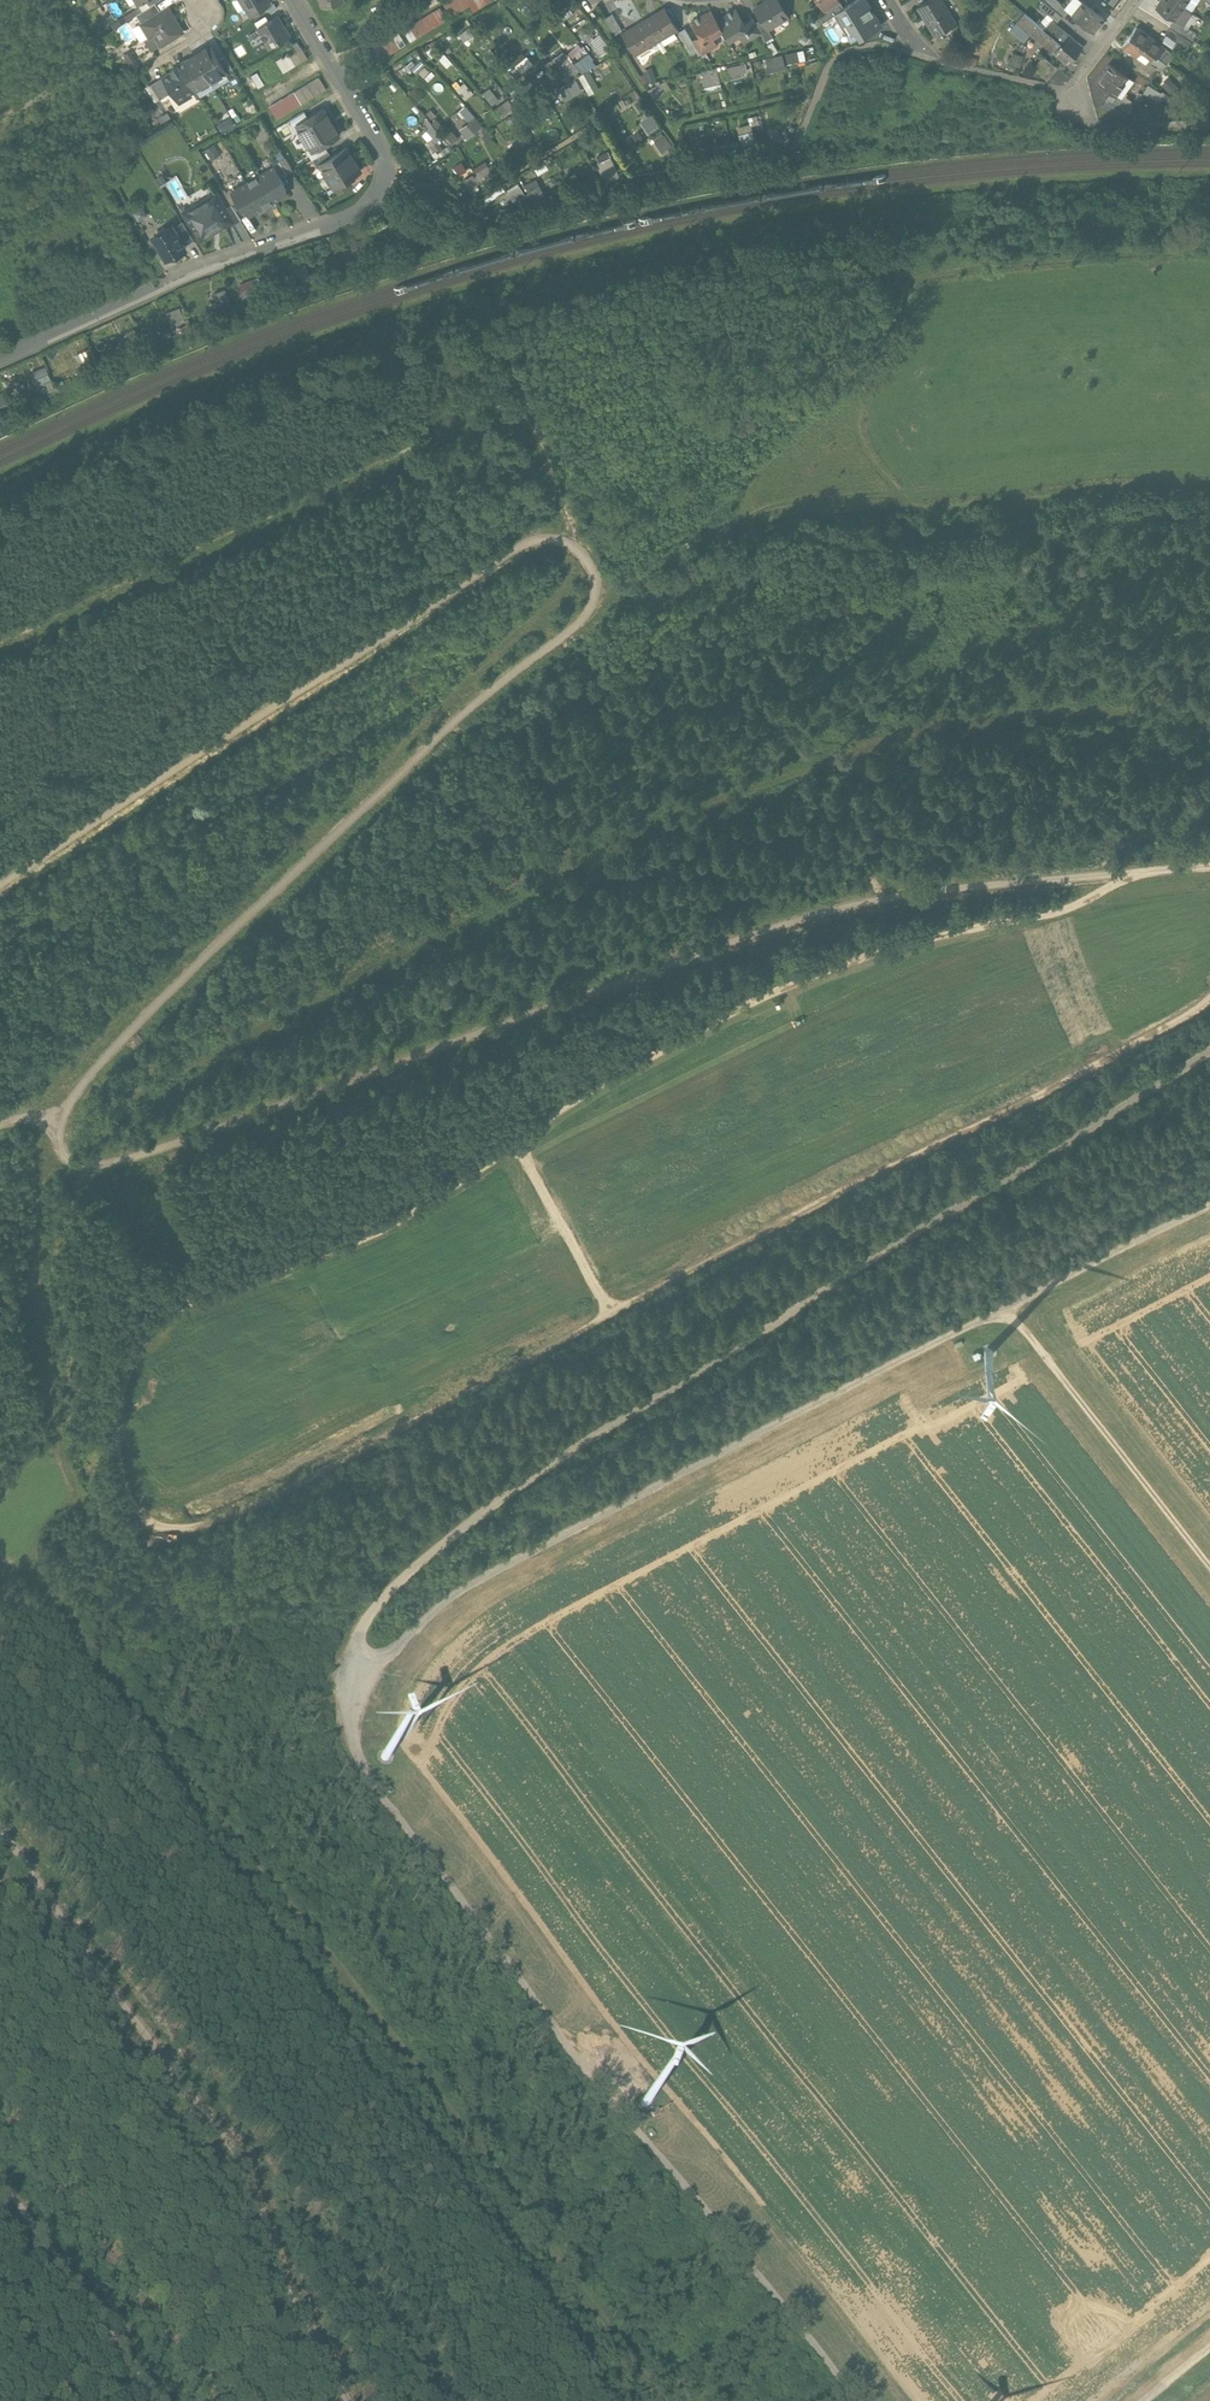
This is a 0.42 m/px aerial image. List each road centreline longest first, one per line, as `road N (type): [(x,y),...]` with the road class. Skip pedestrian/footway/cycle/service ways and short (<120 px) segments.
road 1 (track): [(1209,1008),(205,1531),(172,1539),(138,1517),(115,1467),(116,1411),(131,1362),(163,1317),(211,1290),(359,1236),(459,1182),(610,1081),(797,982),(962,924),(1055,918),(1142,872)]
road 2 (track): [(1209,1201),(462,1588),(386,1651),(344,1710),(340,1749),(360,1789),(847,2400)]
road 3 (track): [(55,1143),(73,1100),(138,1025),(506,681),(589,614),(597,587),(561,518),(0,887)]
road 4 (track): [(1209,867),(965,886),(799,922),(126,1165),(92,1172),(71,1165),(55,1143)]
road 5 (track): [(654,2400),(120,1703),(29,1545),(27,1515),(41,1488),(62,1474)]
road 6 (track): [(344,1710),(347,1668),(369,1612),(468,1520),(1209,1057)]
road 7 (track): [(342,2400),(285,2296),(234,2153),(0,1843)]
road 8 (residential): [(294,0),(386,155),(389,172),(374,201),(0,358)]
road 9 (track): [(55,1143),(37,1198),(40,1343),(62,1474)]
road 10 (track): [(1209,1568),(1002,1308)]
road 11 (track): [(427,2400),(263,2187),(246,2177)]
road 12 (track): [(0,2186),(156,2400)]
road 13 (track): [(531,1131),(526,1159),(597,1301),(616,1317)]
road 14 (track): [(696,173),(586,0)]
road 15 (track): [(1209,128),(1096,128),(1067,94)]

